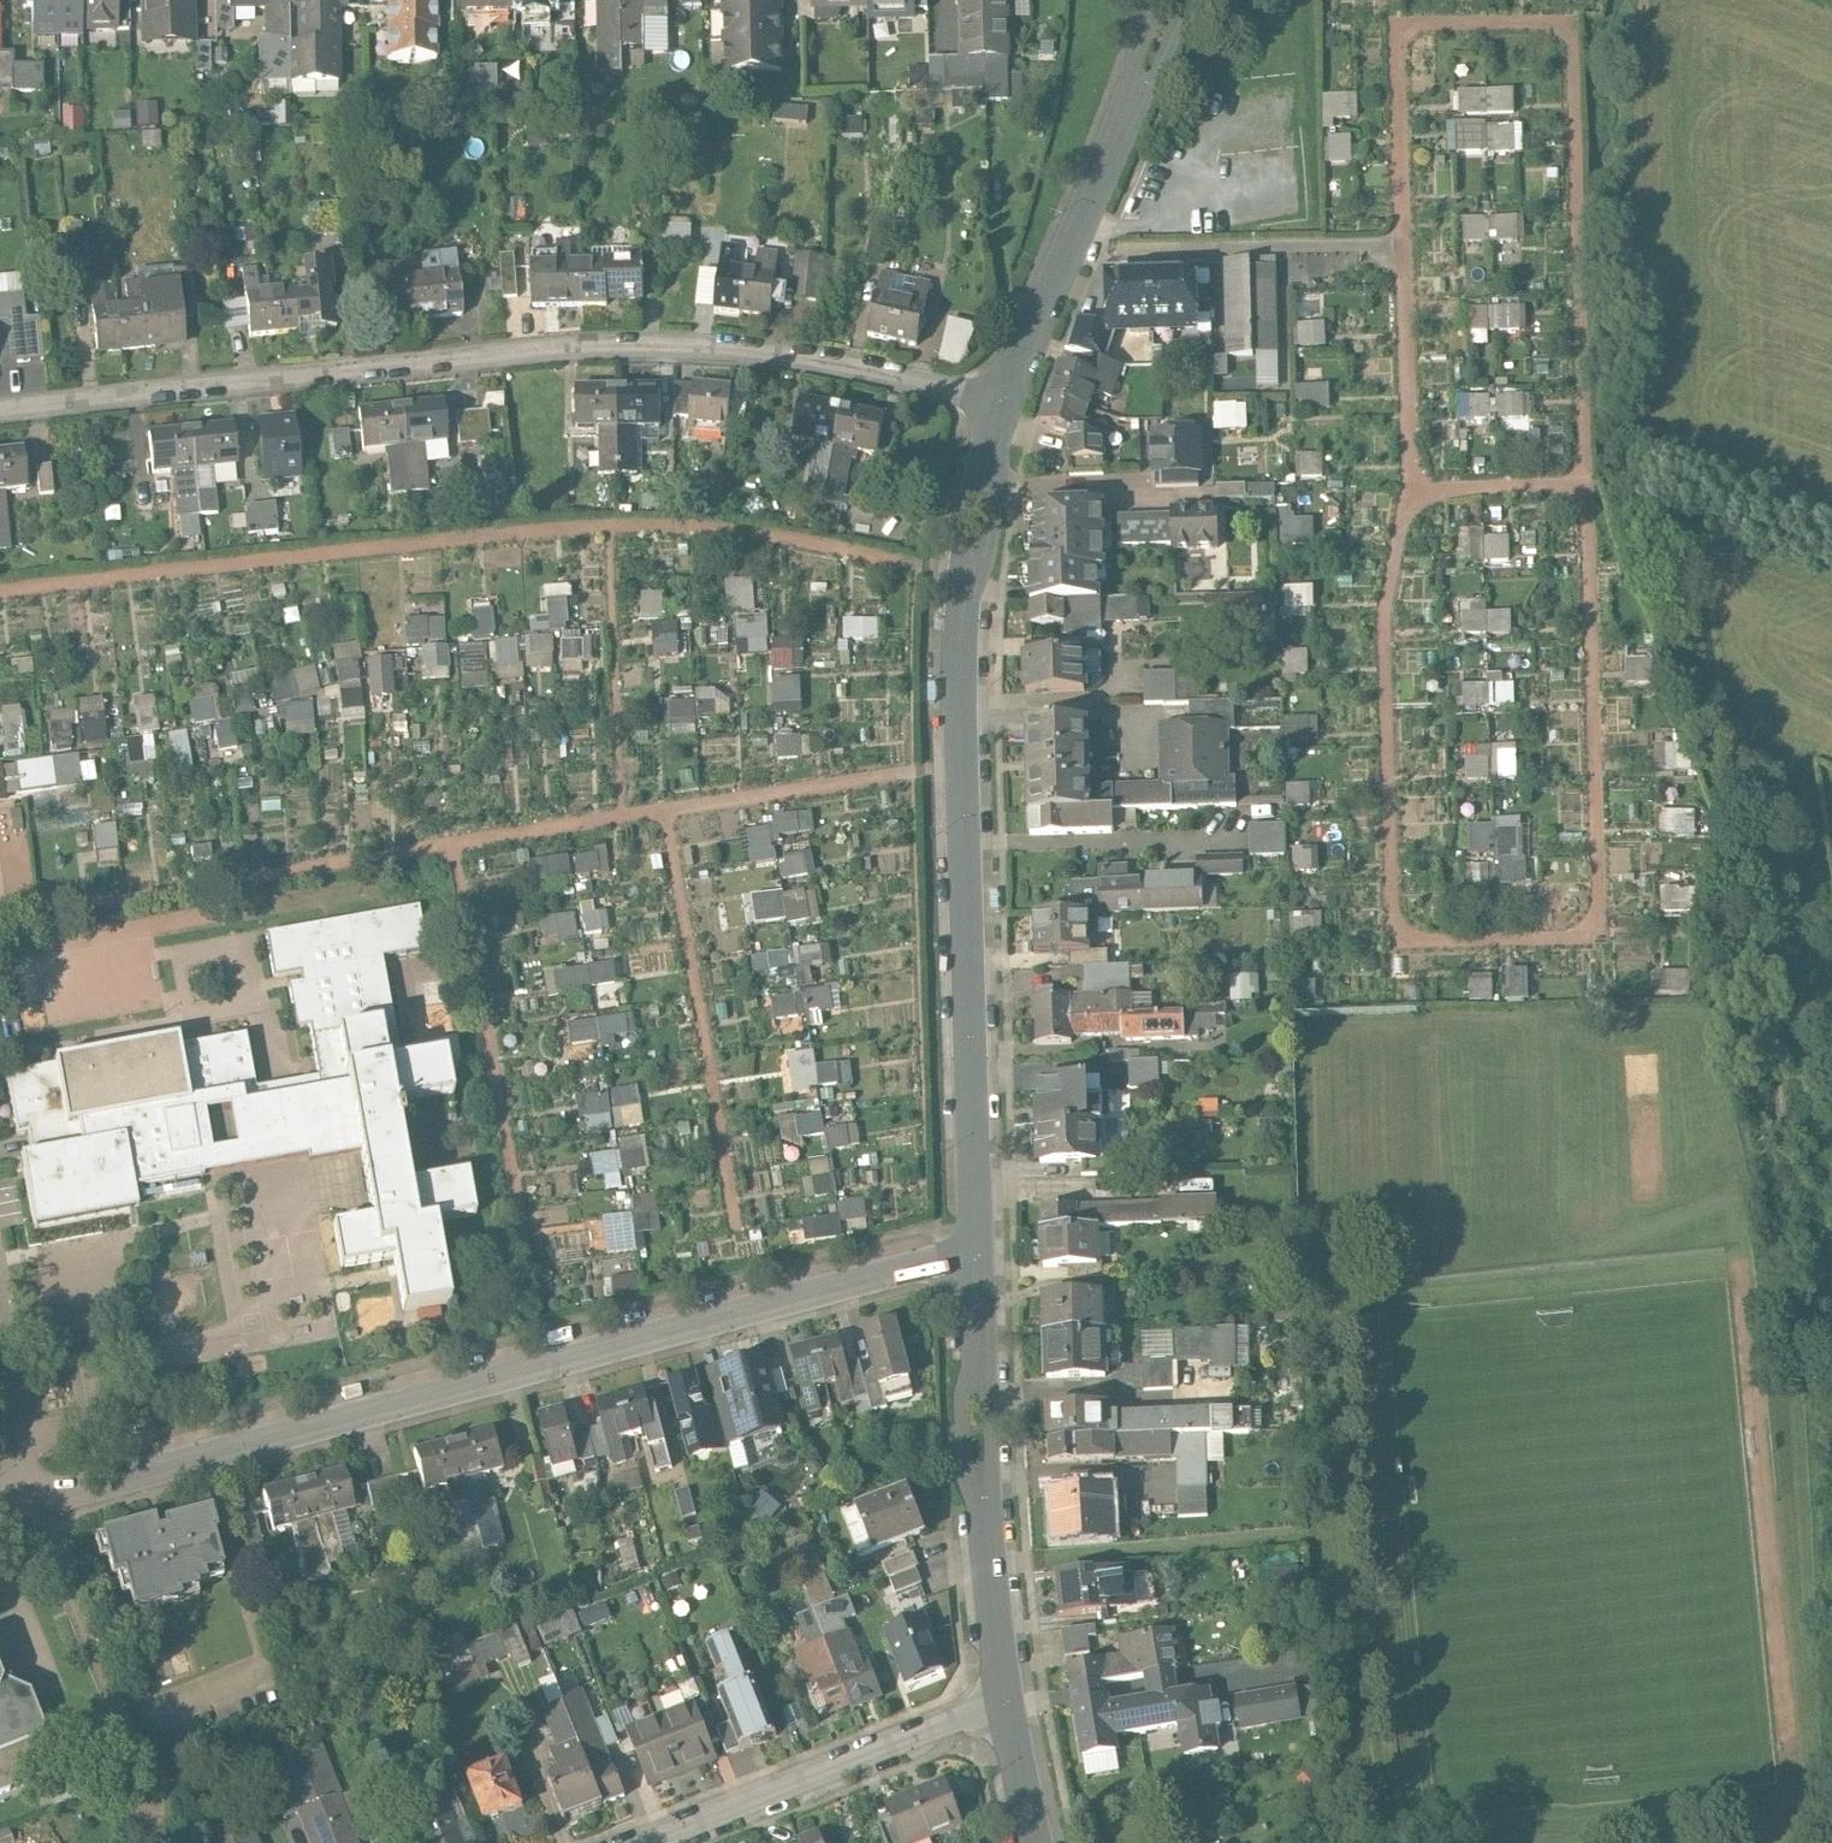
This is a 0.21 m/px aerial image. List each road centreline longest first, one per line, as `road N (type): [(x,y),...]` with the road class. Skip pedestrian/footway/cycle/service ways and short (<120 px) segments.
road 1 (residential): [(1004,402),(861,366),(704,347),(454,359),(0,416)]
road 2 (residential): [(36,1501),(977,1248)]
road 3 (tertiary): [(1004,402),(964,575),(977,1248)]
road 4 (tertiary): [(977,1248),(982,1459),(1002,1703)]
road 5 (residential): [(647,1842),(1002,1703)]
road 6 (tertiary): [(1126,112),(1077,247),(1004,402)]
road 7 (residential): [(0,1322),(36,1501)]
road 8 (tertiary): [(1002,1703),(1036,1842)]
road 9 (tertiary): [(1126,112),(1160,71),(1191,0)]

